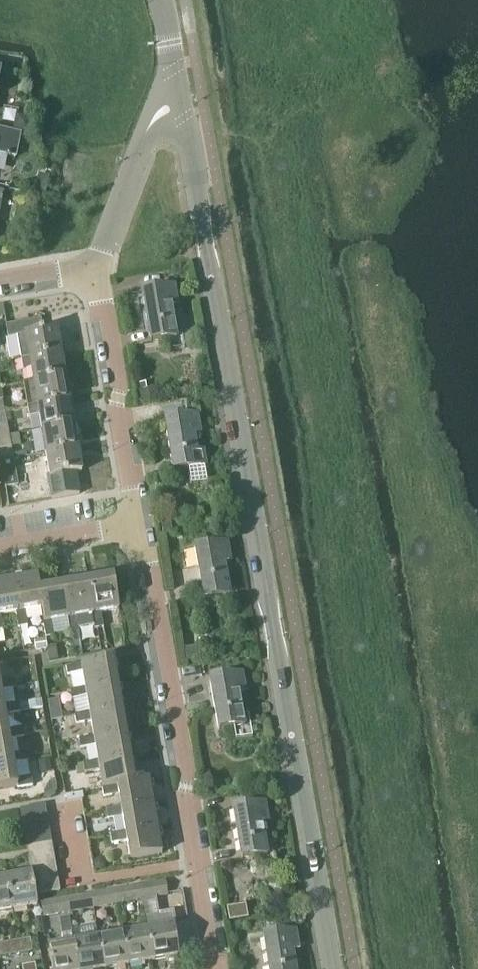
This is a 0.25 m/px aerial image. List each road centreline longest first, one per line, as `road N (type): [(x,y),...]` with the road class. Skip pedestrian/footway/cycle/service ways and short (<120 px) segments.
road 1 (tertiary): [(336,968),(181,104)]
road 2 (residential): [(214,968),(154,579),(134,521)]
road 3 (residential): [(134,521),(116,417),(117,364),(97,266)]
road 4 (residential): [(97,266),(149,124),(181,104)]
road 5 (residential): [(0,546),(134,521)]

